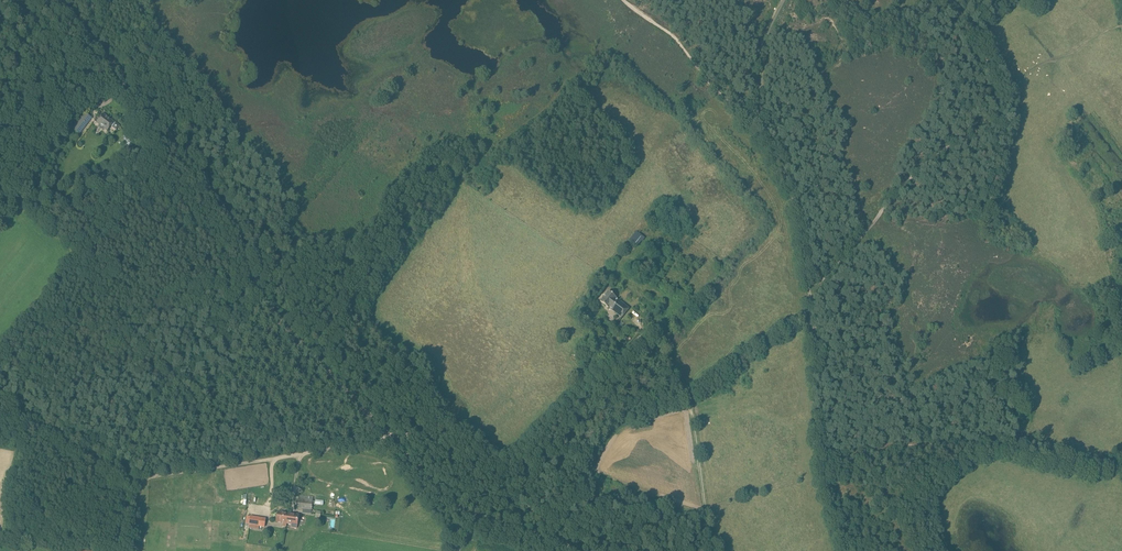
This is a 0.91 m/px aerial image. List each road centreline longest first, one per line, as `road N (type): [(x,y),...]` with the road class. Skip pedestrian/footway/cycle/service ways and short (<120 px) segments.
road 1 (track): [(0,395),(139,484),(462,433),(498,462),(512,462),(650,330),(691,398)]
road 2 (tertiary): [(483,517),(394,442),(283,319),(227,209),(62,0)]

